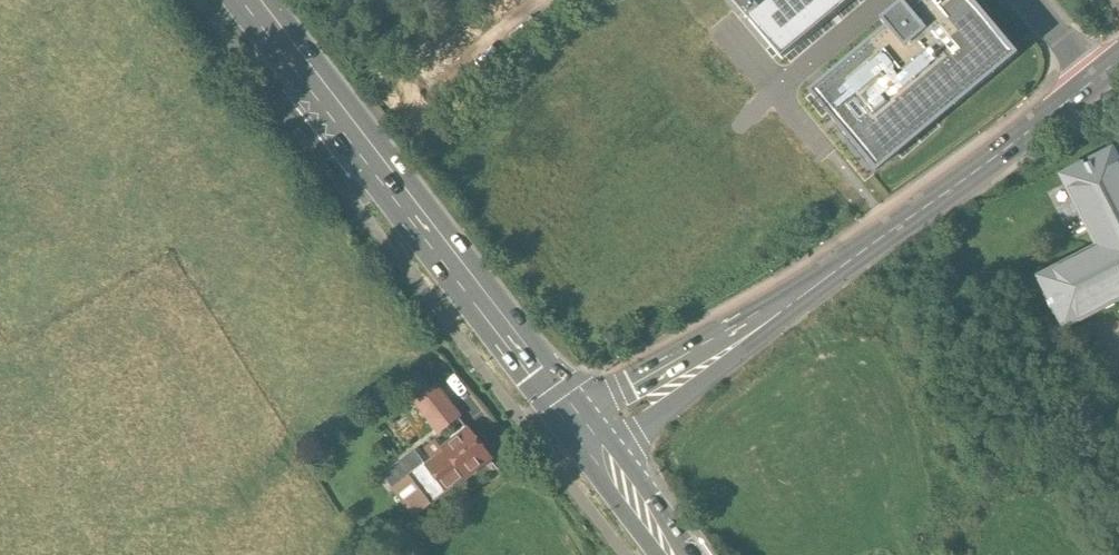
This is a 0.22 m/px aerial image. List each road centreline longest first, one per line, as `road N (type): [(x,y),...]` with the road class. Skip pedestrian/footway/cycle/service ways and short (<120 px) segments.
road 1 (tertiary): [(586,437),(944,195),(1096,79)]
road 2 (primary): [(250,0),(586,437)]
road 3 (primary): [(586,437),(673,554)]

